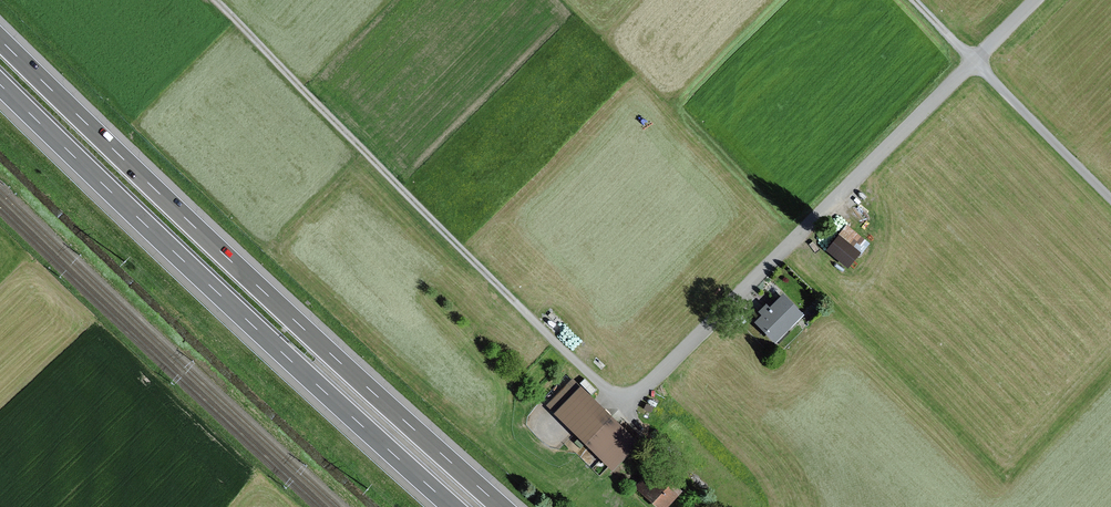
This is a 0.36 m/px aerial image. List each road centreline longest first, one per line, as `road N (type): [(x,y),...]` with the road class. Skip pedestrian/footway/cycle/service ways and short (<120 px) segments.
road 1 (track): [(218,0),(617,398),(632,399),(979,60)]
road 2 (motorway): [(500,506),(0,38)]
road 3 (motorway): [(0,85),(452,506)]
road 4 (track): [(1110,195),(979,60)]

